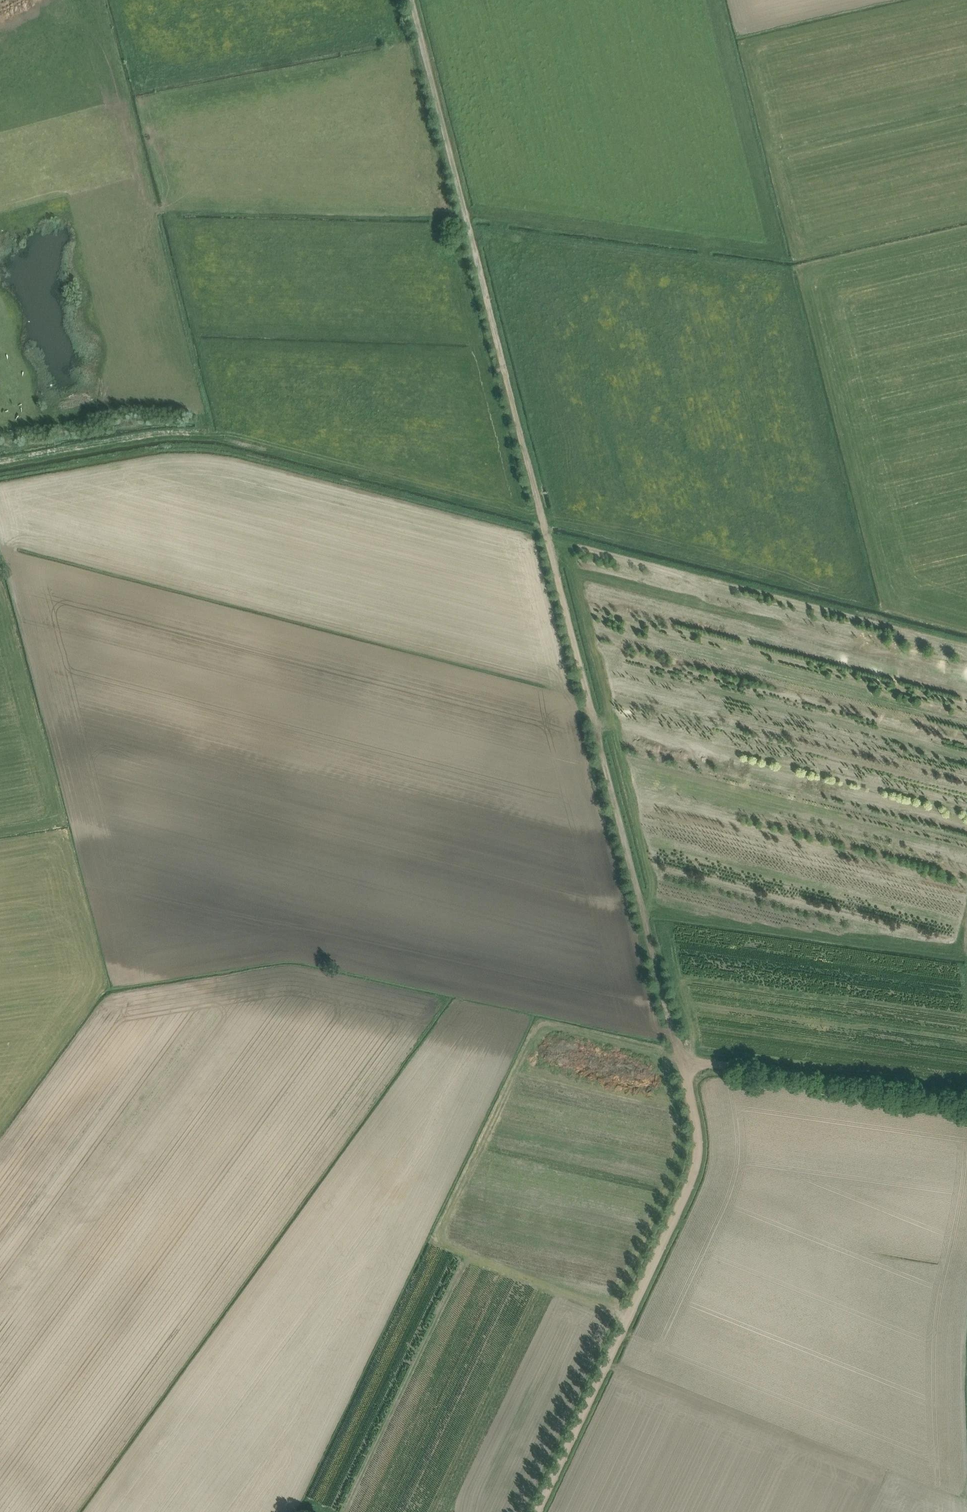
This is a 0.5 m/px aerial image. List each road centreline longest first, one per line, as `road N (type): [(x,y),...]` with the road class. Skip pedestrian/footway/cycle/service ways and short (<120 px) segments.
road 1 (track): [(681,1061),(414,0)]
road 2 (track): [(544,1511),(699,1165),(701,1127),(681,1061)]
road 3 (track): [(681,1061),(966,1099)]

